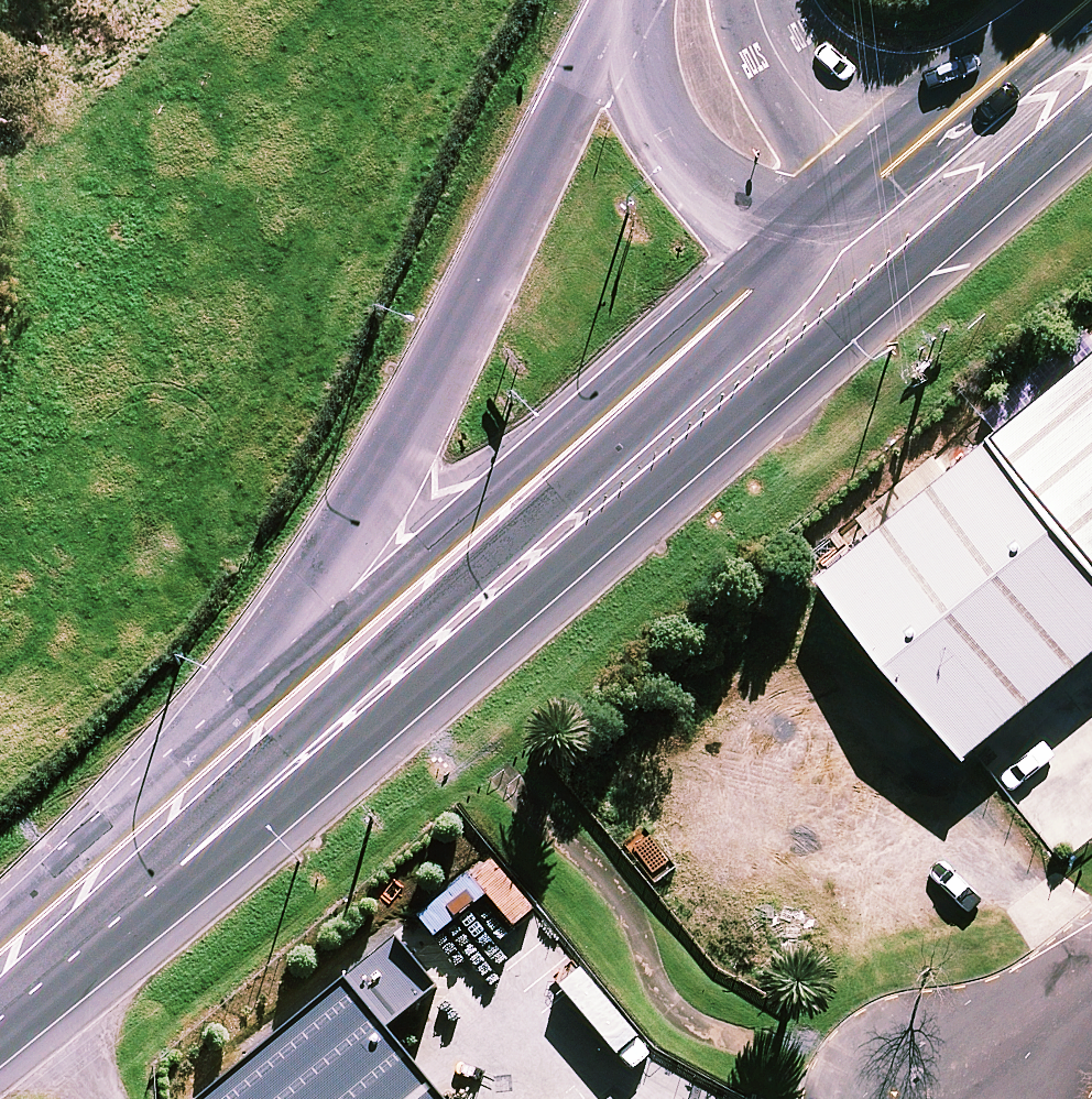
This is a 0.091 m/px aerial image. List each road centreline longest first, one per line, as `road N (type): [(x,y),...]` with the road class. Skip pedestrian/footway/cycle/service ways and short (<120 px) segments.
road 1 (unknown): [(890,1098),(449,583)]
road 2 (tertiary): [(701,0),(505,378),(449,583)]
road 3 (trunk): [(903,196),(449,583)]
road 4 (secondary): [(131,852),(356,518),(405,429)]
road 5 (secondary): [(405,429),(621,0)]
road 6 (trunk): [(449,583),(131,852)]
road 7 (secondary): [(903,196),(845,208),(791,207),(741,194),(703,172),(655,104),(642,0)]
road 8 (secondary): [(753,0),(801,90),(903,196)]
road 9 (trunk): [(1091,33),(903,196)]
road 10 (residential): [(946,1098),(1091,987)]
road 11 (trunk): [(131,852),(0,967)]
road 12 (tertiary): [(449,583),(405,429)]

